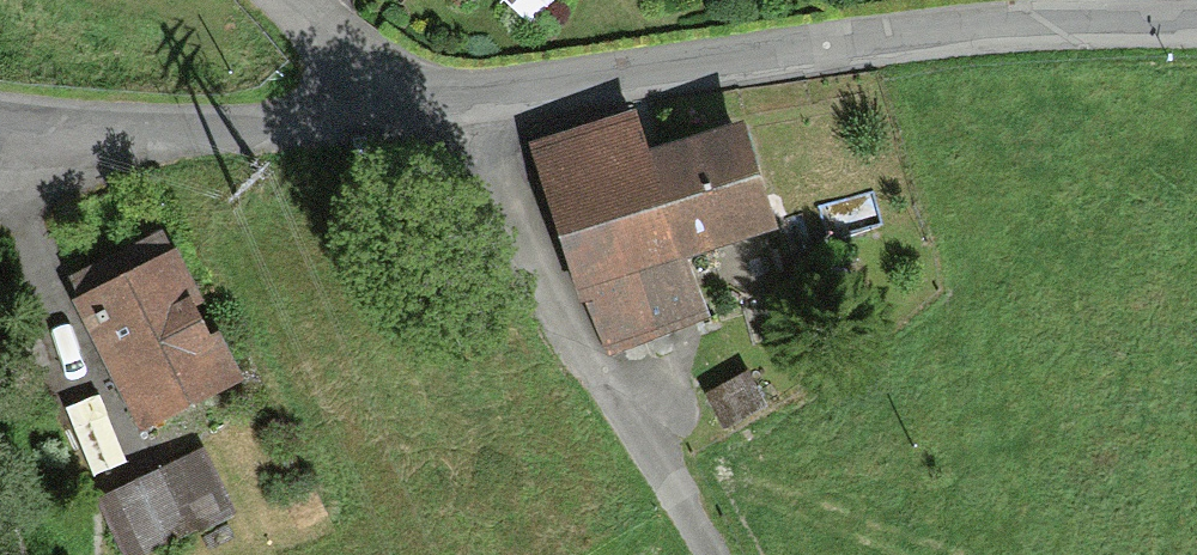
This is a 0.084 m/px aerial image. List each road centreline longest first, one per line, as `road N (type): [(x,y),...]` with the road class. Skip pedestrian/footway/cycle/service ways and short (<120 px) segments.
road 1 (residential): [(463,88),(993,15),(1162,5)]
road 2 (residential): [(710,554),(552,311),(469,128),(463,88)]
road 3 (residential): [(290,0),(398,97),(463,88)]

